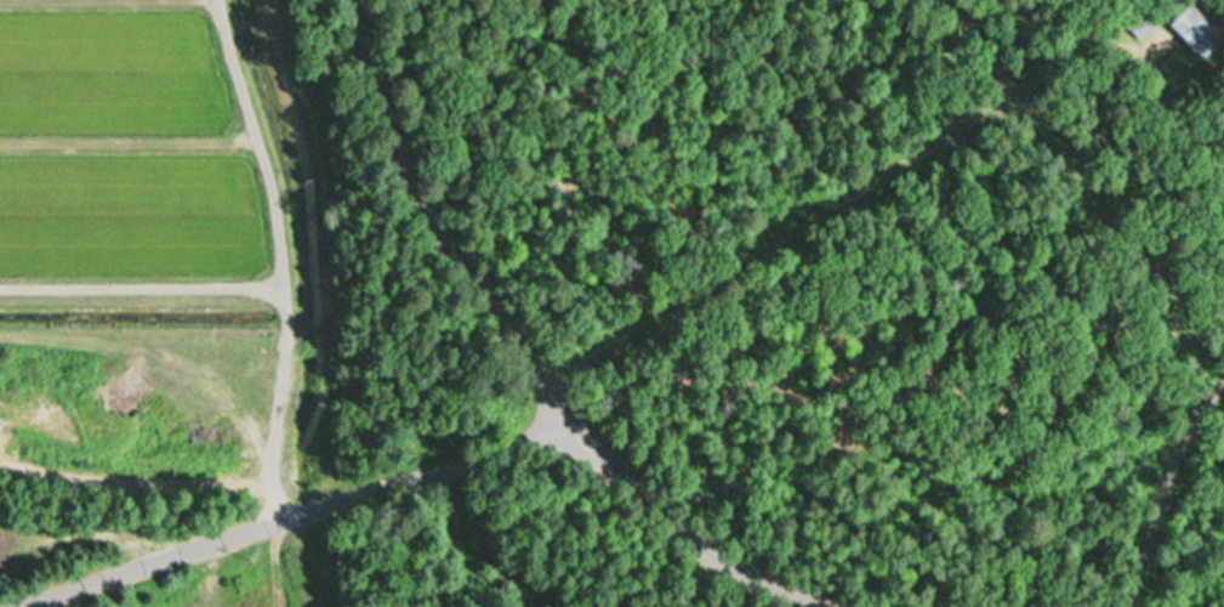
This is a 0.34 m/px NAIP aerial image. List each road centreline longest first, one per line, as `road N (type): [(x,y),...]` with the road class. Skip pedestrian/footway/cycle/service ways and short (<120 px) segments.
road 1 (residential): [(349,0),(382,120),(408,176),(541,370),(685,529),(776,584),(854,606)]
road 2 (residential): [(8,606),(577,413)]

